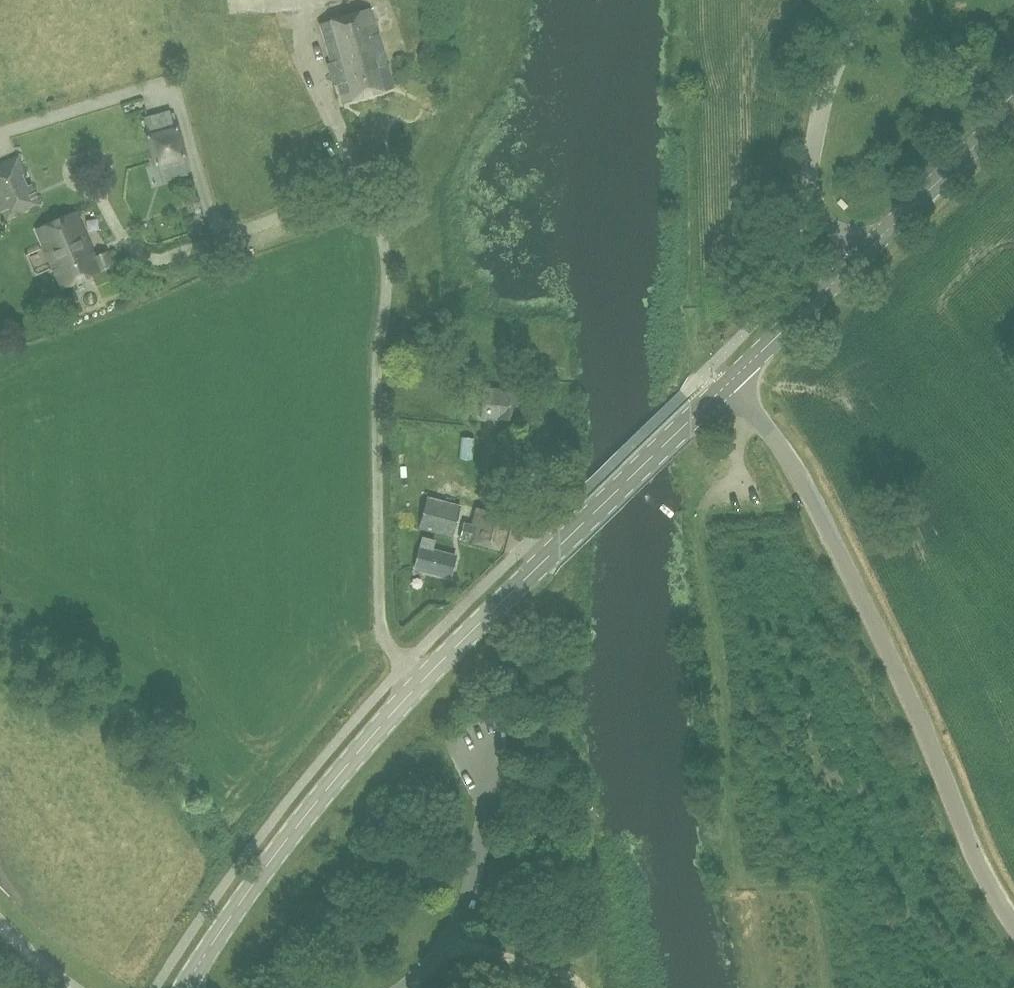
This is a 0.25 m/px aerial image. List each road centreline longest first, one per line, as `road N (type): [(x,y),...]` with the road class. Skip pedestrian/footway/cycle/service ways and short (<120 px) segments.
road 1 (tertiary): [(184,987),(279,848),(416,687),(729,382)]
road 2 (unclassified): [(1013,924),(800,478),(729,382)]
road 3 (unclassified): [(861,255),(821,213),(808,170),(827,86),(870,0)]
road 4 (unclassified): [(403,987),(465,906),(486,810),(480,739)]
road 5 (tertiary): [(861,255),(1013,107)]
road 6 (tertiary): [(729,382),(861,255)]

